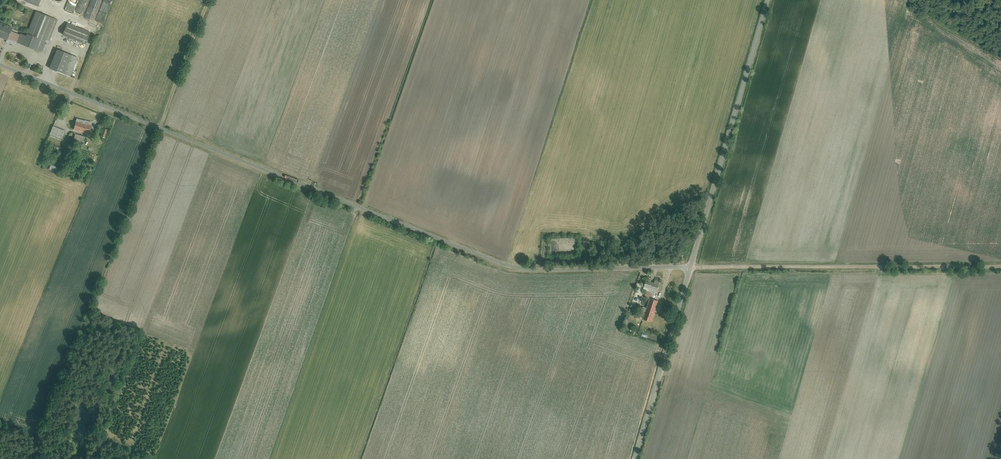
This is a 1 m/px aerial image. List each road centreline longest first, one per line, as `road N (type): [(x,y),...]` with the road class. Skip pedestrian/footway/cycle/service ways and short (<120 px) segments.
road 1 (unclassified): [(0,65),(521,267),(689,268)]
road 2 (track): [(689,268),(1000,266)]
road 3 (unclassified): [(689,268),(767,0)]
road 4 (unclassified): [(635,458),(689,268)]

